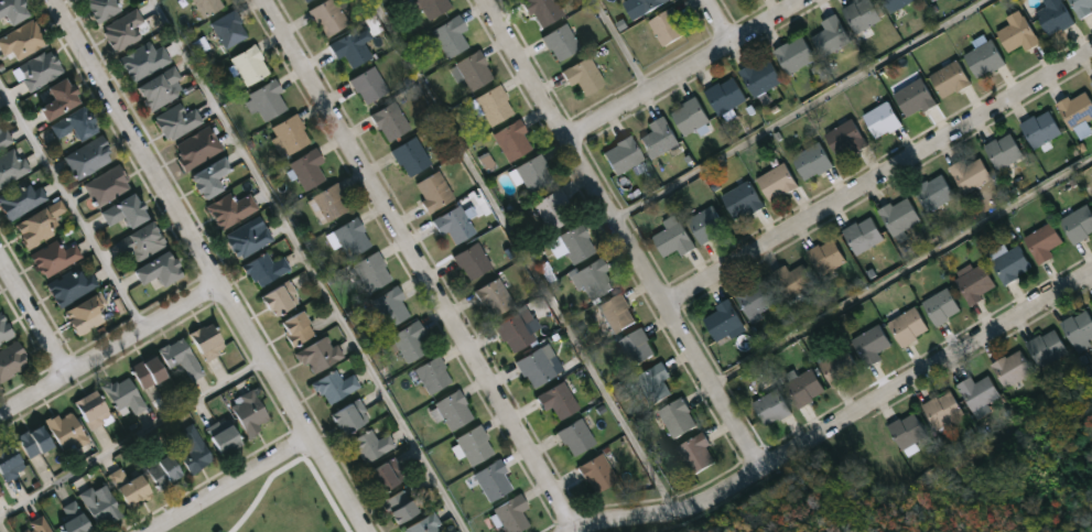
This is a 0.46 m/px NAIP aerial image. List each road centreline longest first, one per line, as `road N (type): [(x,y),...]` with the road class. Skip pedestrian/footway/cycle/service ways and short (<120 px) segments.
road 1 (residential): [(56,0),(370,531)]
road 2 (residential): [(261,0),(580,524)]
road 3 (residential): [(1091,275),(756,471),(705,495),(567,531)]
road 4 (residential): [(488,0),(667,301),(756,471)]
road 5 (residential): [(1091,47),(667,301)]
road 6 (residential): [(807,0),(570,137)]
road 7 (residential): [(217,280),(0,411)]
road 8 (residential): [(314,438),(154,531)]
road 9 (residential): [(66,372),(0,259)]

